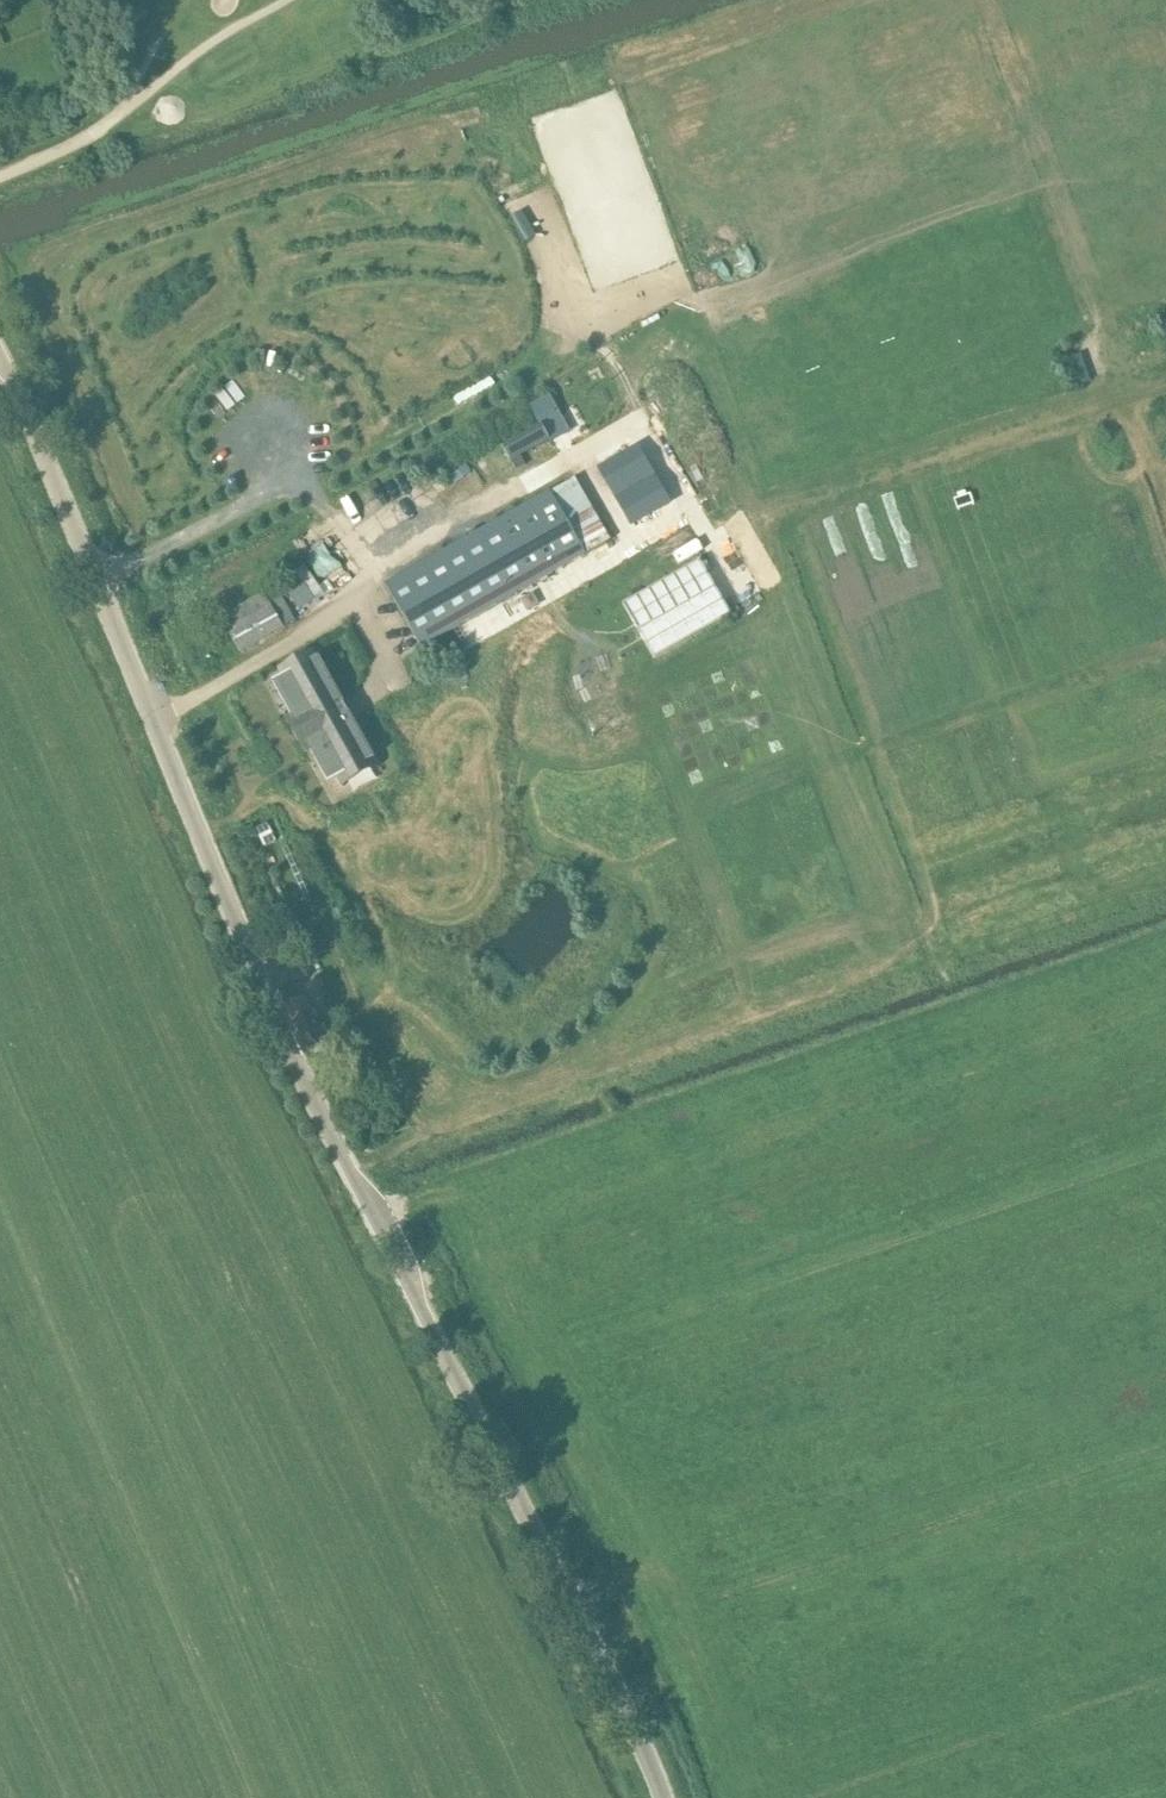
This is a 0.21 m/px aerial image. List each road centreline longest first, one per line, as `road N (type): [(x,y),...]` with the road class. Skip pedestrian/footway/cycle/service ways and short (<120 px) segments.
road 1 (unclassified): [(659,1797),(252,978),(0,375)]

